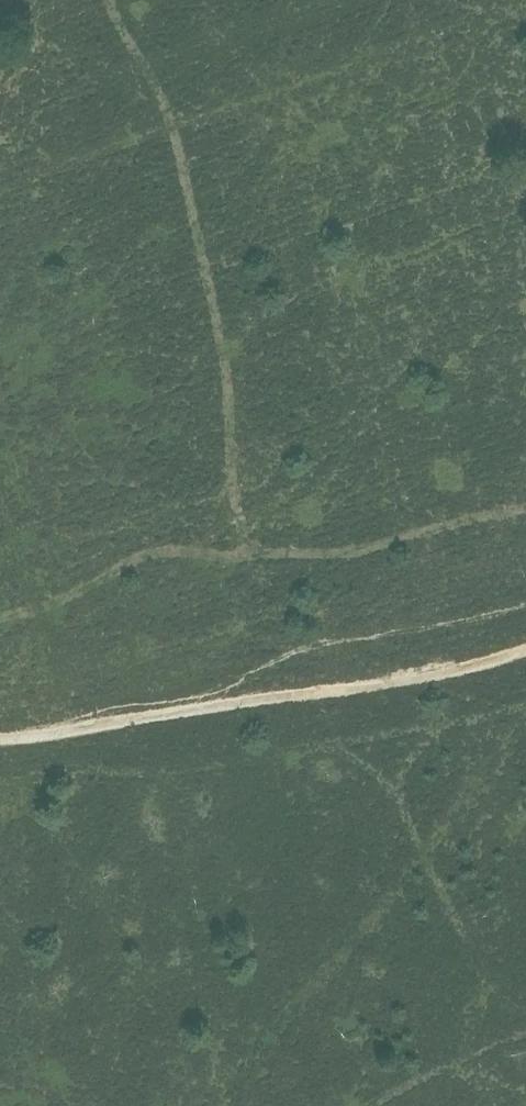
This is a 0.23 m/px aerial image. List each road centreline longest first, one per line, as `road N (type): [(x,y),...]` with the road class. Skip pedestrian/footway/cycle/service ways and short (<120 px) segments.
road 1 (track): [(0,738),(386,684),(525,647)]

